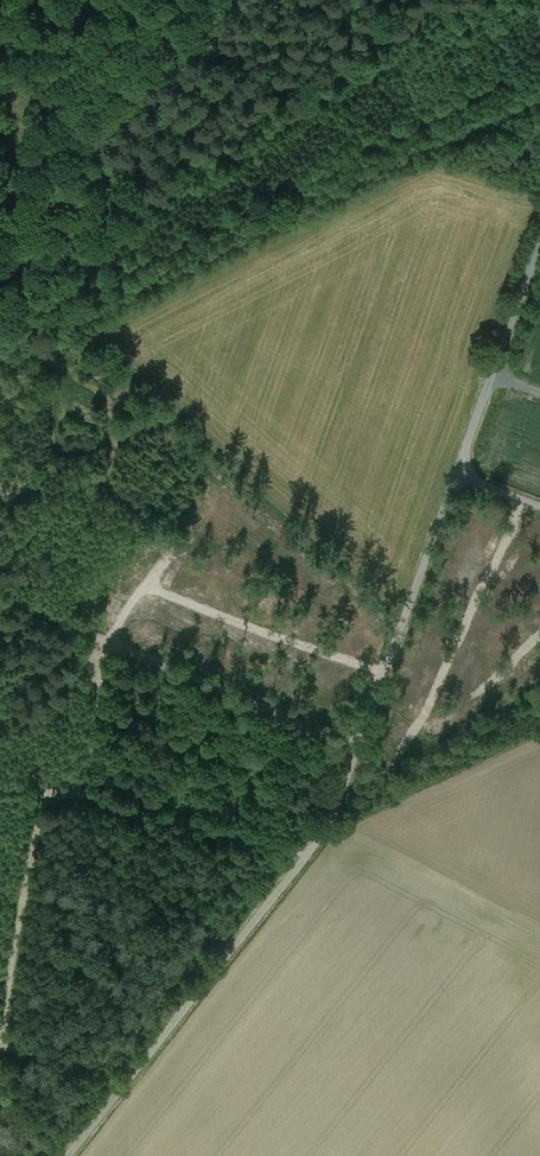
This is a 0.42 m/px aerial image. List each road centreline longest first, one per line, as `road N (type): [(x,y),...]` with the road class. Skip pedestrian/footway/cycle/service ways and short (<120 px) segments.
road 1 (unclassified): [(68,1155),(320,840),(461,468)]
road 2 (unclassified): [(461,468),(539,250)]

